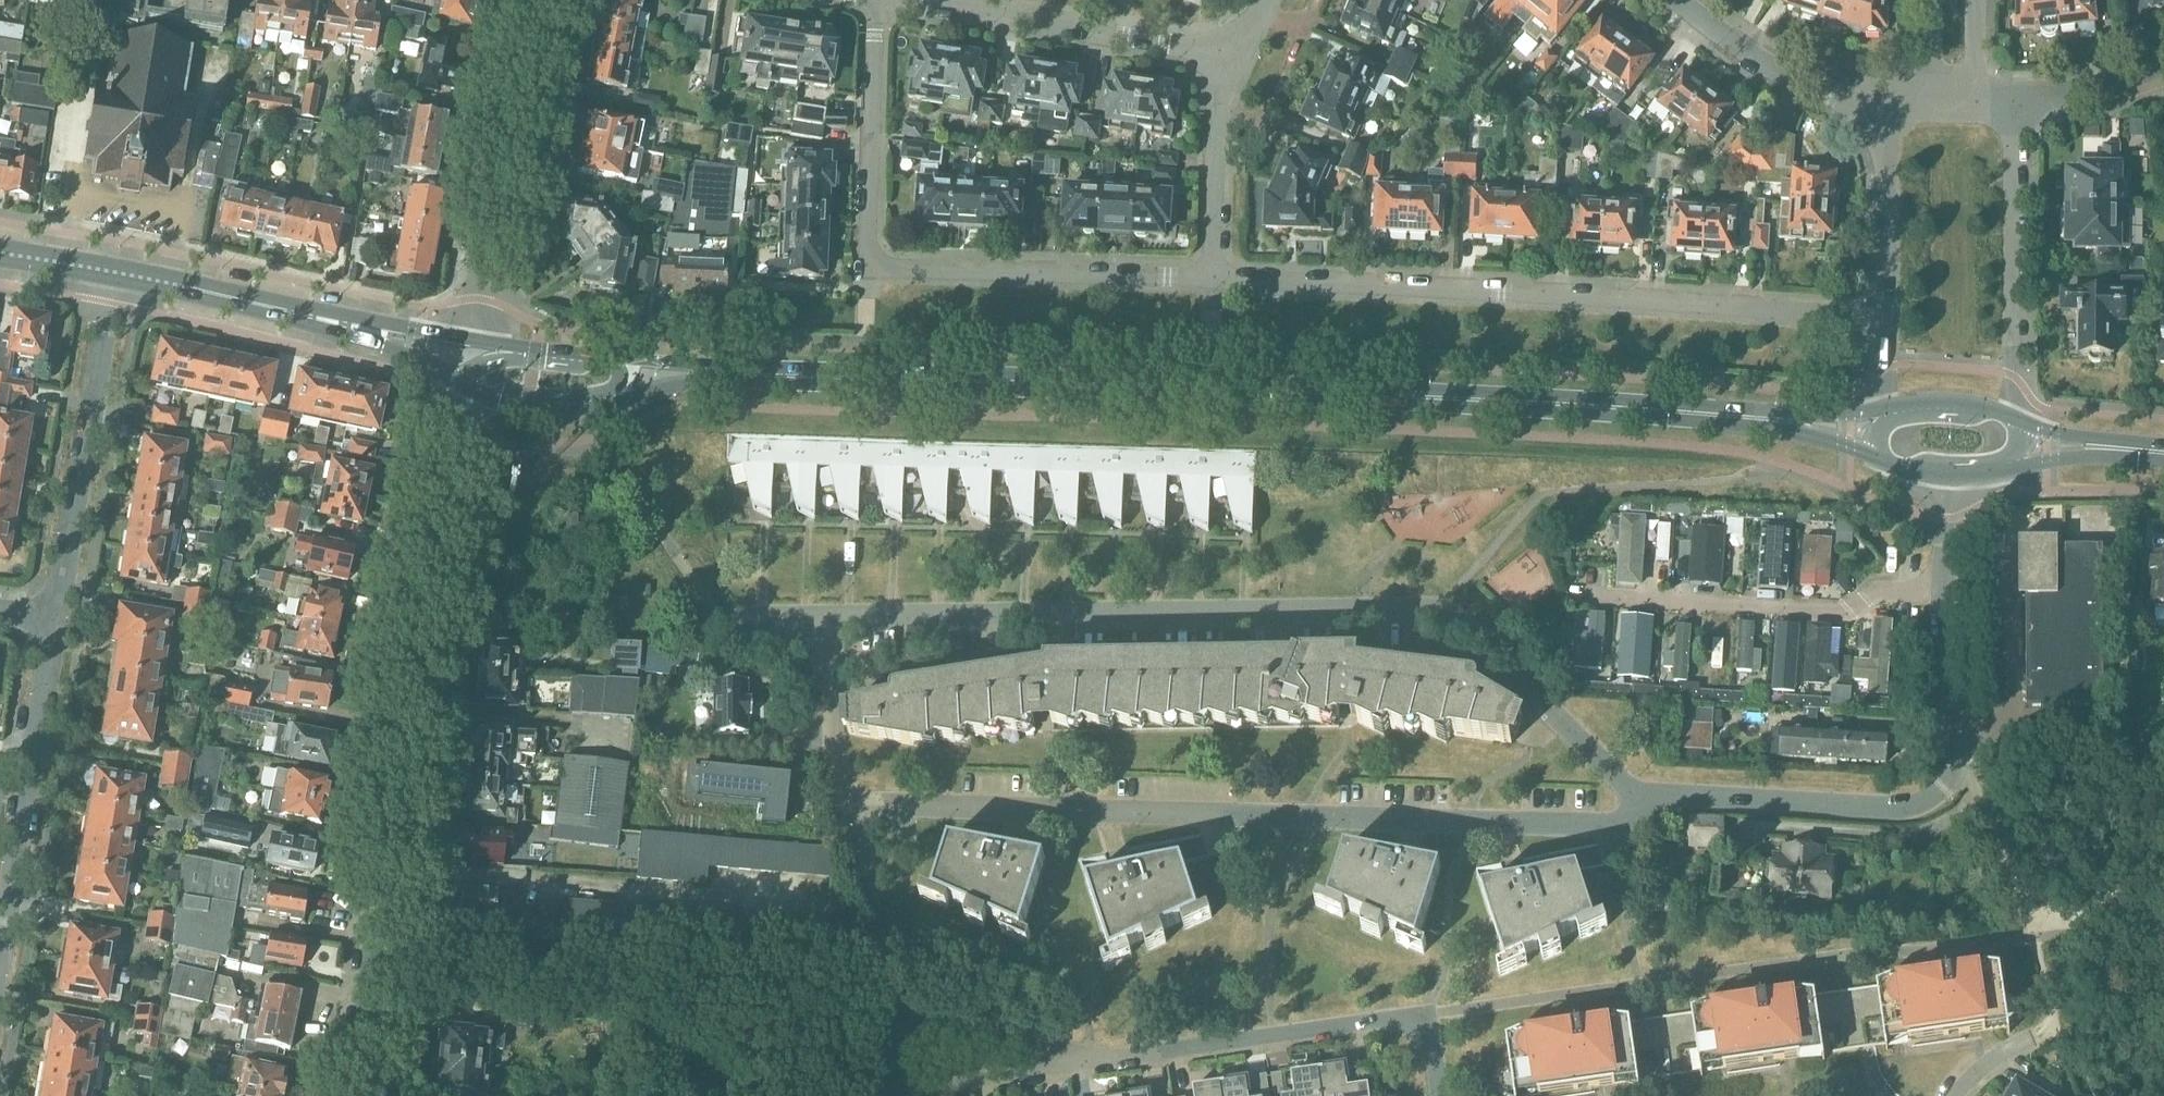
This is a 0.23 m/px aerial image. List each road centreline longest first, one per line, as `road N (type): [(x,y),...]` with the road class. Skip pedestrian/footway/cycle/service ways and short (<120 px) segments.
road 1 (primary): [(1774,418),(725,370)]
road 2 (residential): [(722,618),(1440,609),(1644,801)]
road 3 (residential): [(1644,801),(1616,824),(865,810)]
road 4 (residential): [(463,384),(405,687),(361,1095)]
road 5 (residential): [(1888,311),(1210,278)]
road 6 (residential): [(1210,278),(868,266),(876,0)]
road 7 (residential): [(1446,1095),(1431,1012),(1279,1037),(1064,1052)]
road 8 (residential): [(1579,597),(1845,612),(1874,590),(1943,590)]
road 9 (residential): [(55,619),(112,271)]
road 10 (residential): [(1241,57),(897,0)]
road 11 (residential): [(2020,423),(2012,377),(2015,143),(1995,100)]
road 12 (residential): [(1957,768),(1934,795),(1896,808),(1644,801)]
road 13 (residential): [(1064,1052),(996,1035),(933,1032),(903,1033),(889,1060),(905,1081),(921,1084),(1002,1068)]
road 14 (residential): [(0,926),(55,619)]
road 15 (residential): [(536,0),(474,298)]
road 16 (residential): [(1909,99),(1828,91),(1743,51),(1681,0)]
road 17 (primary): [(343,323),(112,271)]
road 18 (residential): [(1909,99),(1886,149),(1888,311)]
road 19 (residential): [(1957,768),(1967,773),(2034,937)]
road 20 (residential): [(1218,119),(1263,124),(1320,0)]
road 21 (residential): [(1943,590),(1957,768)]
road 22 (residential): [(1995,100),(2089,89),(2163,65)]
road 23 (residential): [(1210,278),(1218,119)]
road 24 (primary): [(463,384),(500,399),(600,400)]
road 25 (primary): [(2020,423),(1963,401),(1888,405)]
road 26 (primary): [(343,323),(463,384)]
road 27 (primary): [(2001,472),(2132,448)]
road 28 (primary): [(600,400),(725,370)]
road 29 (primary): [(467,337),(343,323)]

